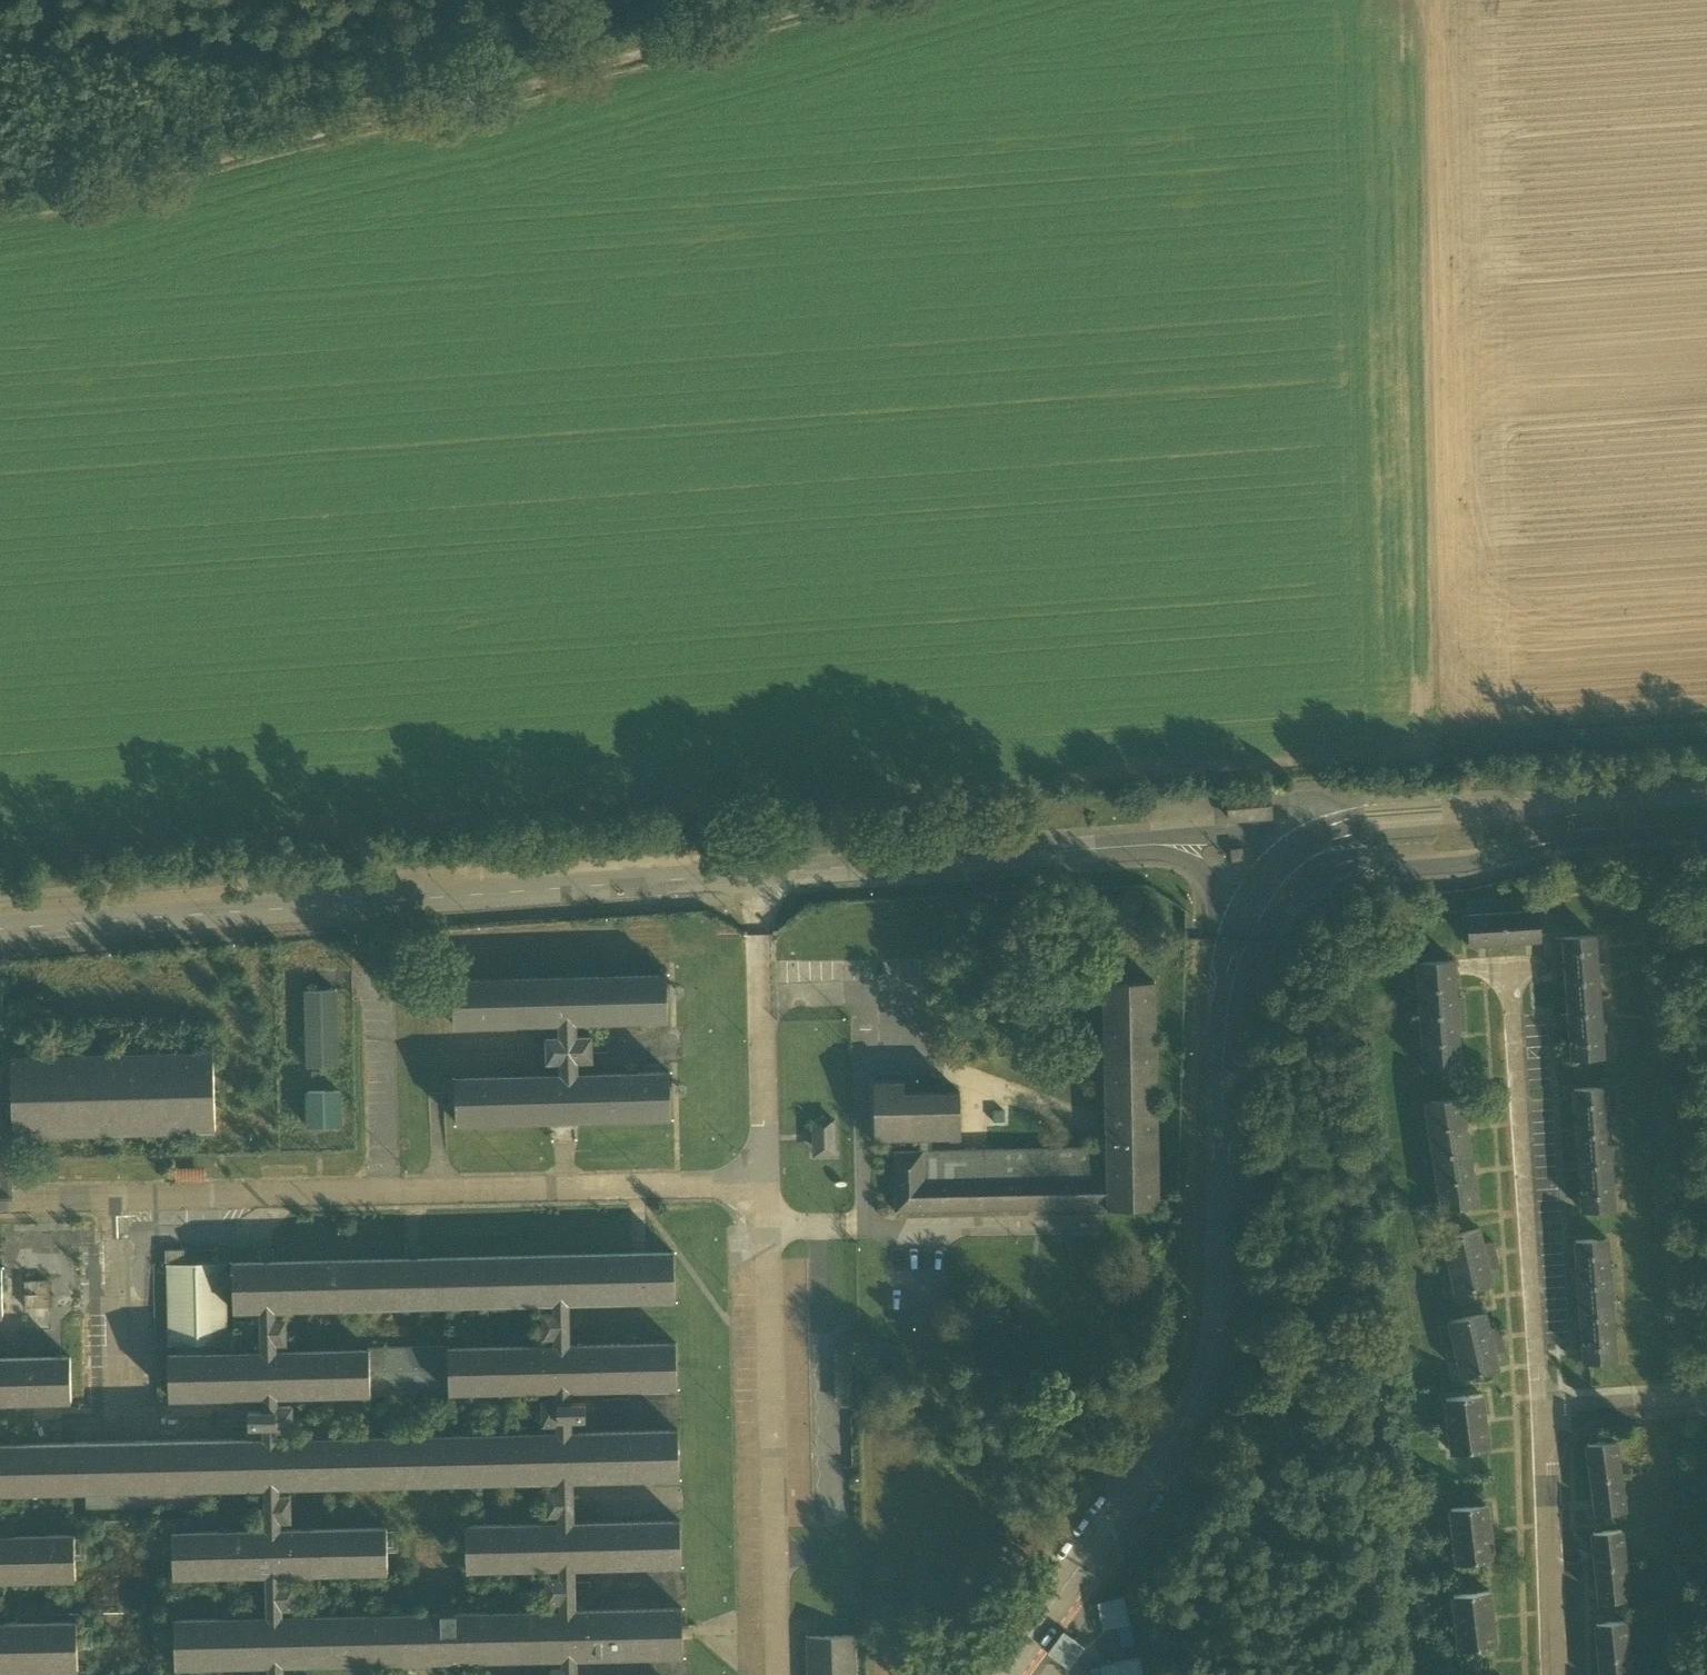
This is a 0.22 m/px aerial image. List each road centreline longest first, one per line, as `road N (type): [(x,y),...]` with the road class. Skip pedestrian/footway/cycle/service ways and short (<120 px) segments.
road 1 (track): [(347,129),(850,0)]
road 2 (track): [(0,205),(116,192),(347,129)]
road 3 (track): [(389,0),(380,92),(347,129)]

